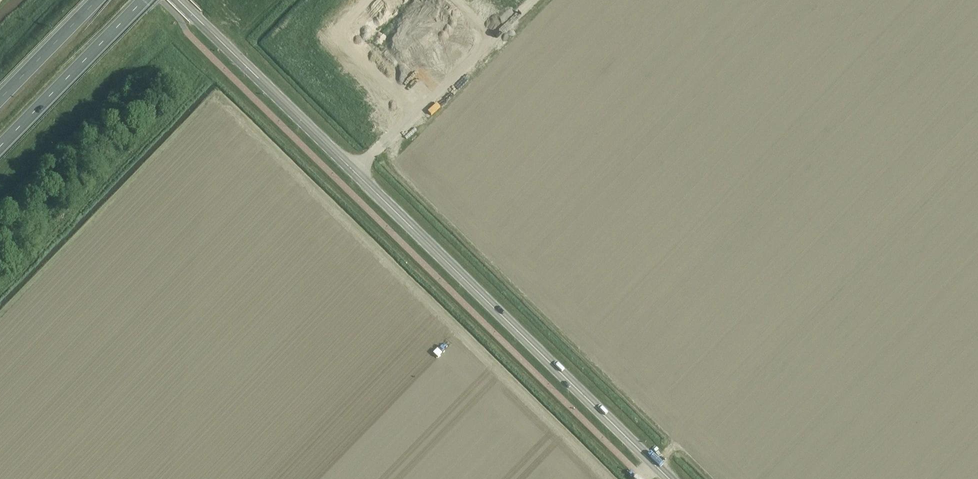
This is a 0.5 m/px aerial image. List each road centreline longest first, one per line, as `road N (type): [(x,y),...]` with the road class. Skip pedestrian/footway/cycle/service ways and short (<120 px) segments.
road 1 (tertiary): [(671,478),(180,0)]
road 2 (track): [(356,170),(535,0)]
road 3 (trunk): [(0,147),(145,0)]
road 4 (trunk): [(97,0),(0,99)]

